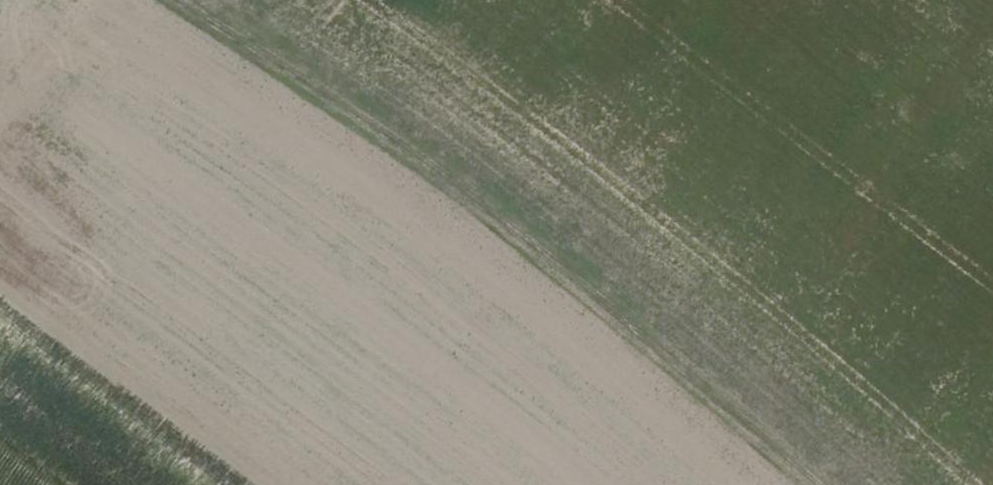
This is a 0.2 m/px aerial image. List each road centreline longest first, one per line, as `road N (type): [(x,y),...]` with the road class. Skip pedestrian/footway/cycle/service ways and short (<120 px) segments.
road 1 (track): [(822,484),(521,234),(186,0)]

